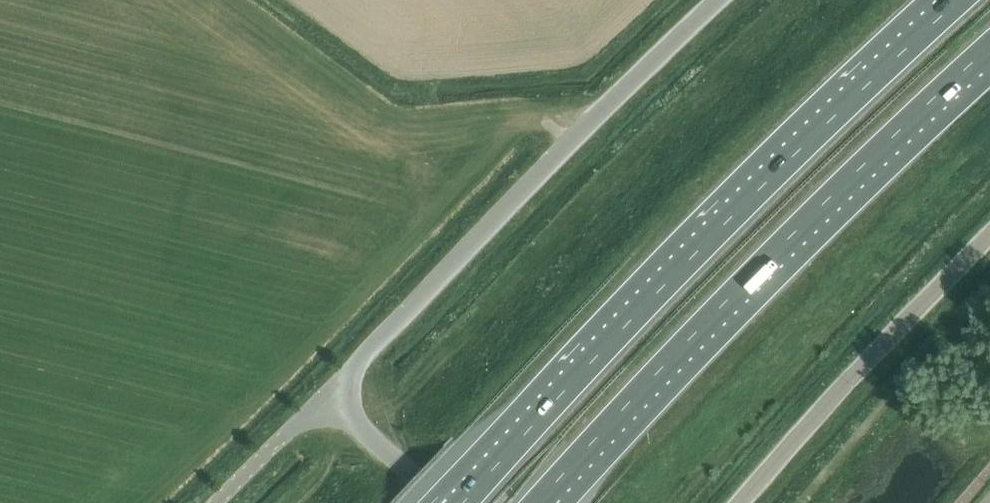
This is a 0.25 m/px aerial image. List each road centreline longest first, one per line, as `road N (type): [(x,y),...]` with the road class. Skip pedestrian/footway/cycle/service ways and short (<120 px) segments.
road 1 (motorway): [(962,0),(732,216),(462,502)]
road 2 (motorway): [(539,502),(796,229),(989,48)]
road 3 (unclassified): [(330,394),(571,140),(720,0)]
road 4 (unclassified): [(989,239),(749,502)]
road 5 (unclassified): [(445,502),(330,394)]
road 6 (unclassified): [(330,394),(215,502)]

